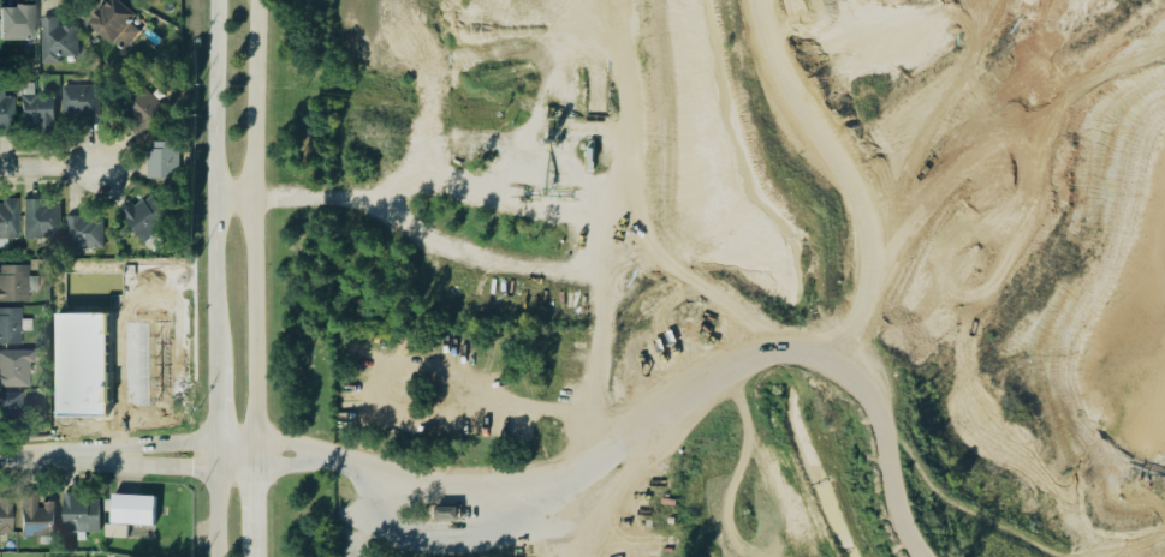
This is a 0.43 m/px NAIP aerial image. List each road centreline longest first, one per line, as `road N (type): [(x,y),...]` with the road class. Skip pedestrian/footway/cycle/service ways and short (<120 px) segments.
road 1 (secondary): [(256,468),(258,0)]
road 2 (secondary): [(216,0),(216,361)]
road 3 (tertiary): [(256,437),(139,445),(125,455)]
road 4 (tertiary): [(125,455),(139,463),(256,468)]
road 5 (tertiary): [(125,455),(0,457)]

